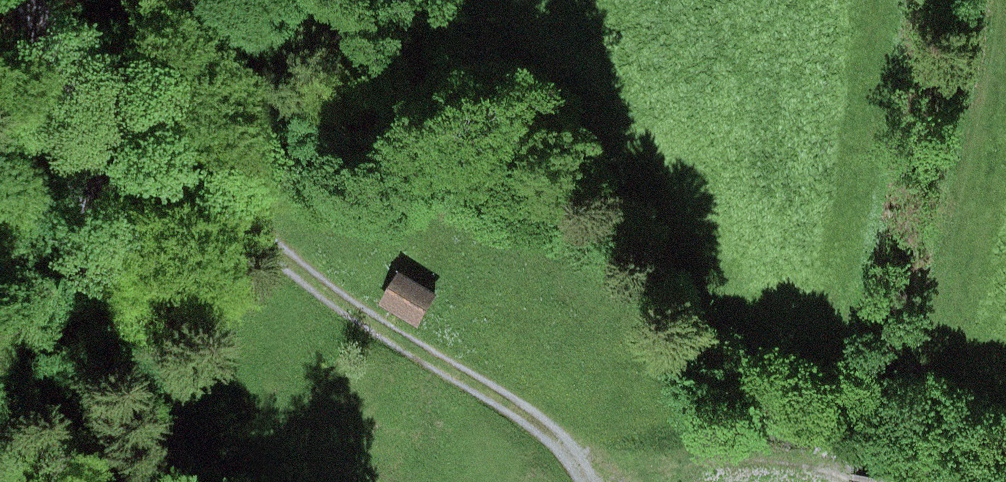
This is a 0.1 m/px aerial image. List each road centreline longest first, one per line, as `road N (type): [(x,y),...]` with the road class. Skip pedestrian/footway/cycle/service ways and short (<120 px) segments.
road 1 (track): [(220,198),(341,301),(519,410),(587,481)]
road 2 (track): [(220,198),(167,221),(137,221),(108,208),(89,181),(27,0)]
road 3 (track): [(584,471),(727,457),(852,480)]
road 4 (track): [(230,0),(227,178),(220,198)]

